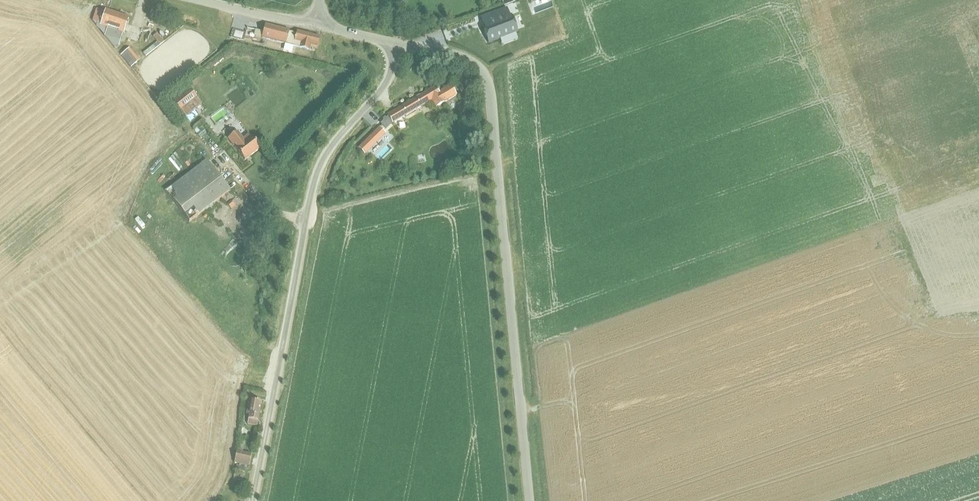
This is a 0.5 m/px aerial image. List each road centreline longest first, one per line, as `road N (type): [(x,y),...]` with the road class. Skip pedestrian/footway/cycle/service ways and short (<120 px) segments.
road 1 (unclassified): [(530,500),(486,78),(469,60),(397,44)]
road 2 (unclassified): [(252,500),(314,184),(335,142),(385,87),(397,44)]
road 3 (unclassified): [(200,0),(318,24)]

